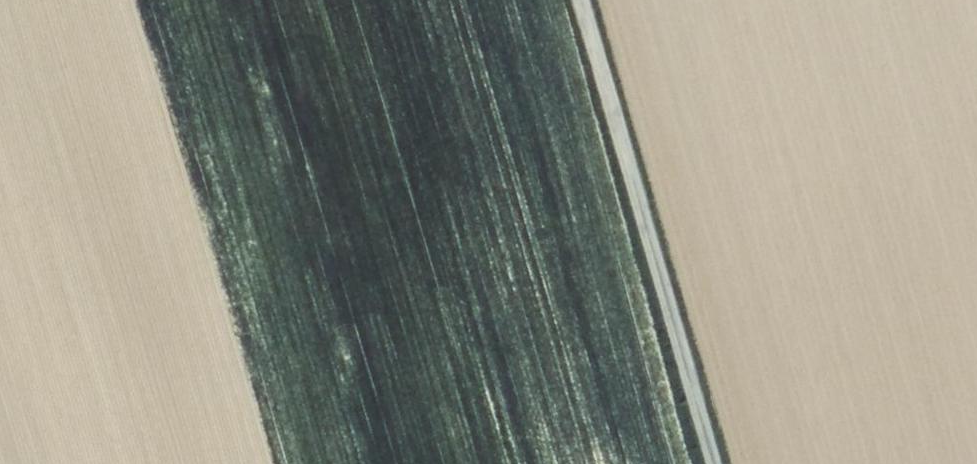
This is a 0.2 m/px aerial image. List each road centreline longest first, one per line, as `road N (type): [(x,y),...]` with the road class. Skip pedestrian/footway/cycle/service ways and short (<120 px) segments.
road 1 (track): [(716,463),(581,0)]

